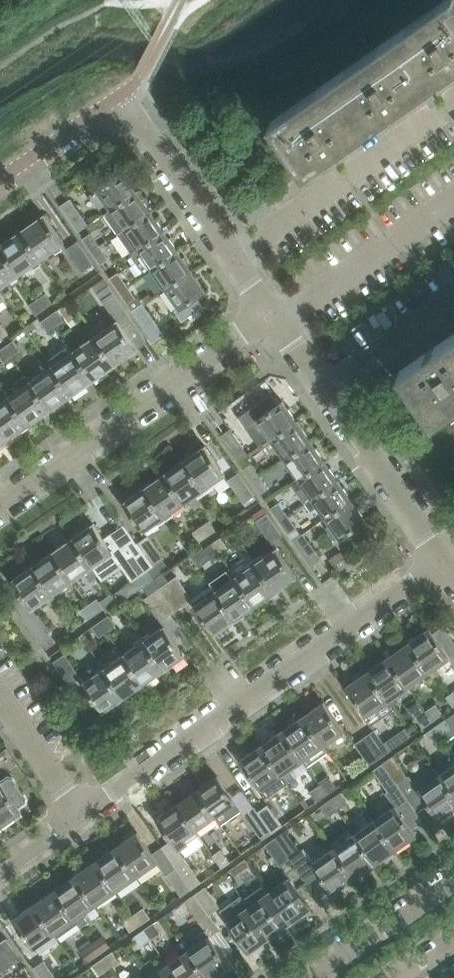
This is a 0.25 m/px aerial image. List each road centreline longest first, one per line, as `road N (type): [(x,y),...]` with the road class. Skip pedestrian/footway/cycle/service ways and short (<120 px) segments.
road 1 (residential): [(85,814),(446,563)]
road 2 (residential): [(0,505),(268,312)]
road 3 (residential): [(446,563),(268,312)]
road 4 (residential): [(268,312),(117,98)]
road 5 (residential): [(313,977),(453,880)]
road 6 (residential): [(85,814),(0,697)]
road 7 (residential): [(0,180),(117,98)]

